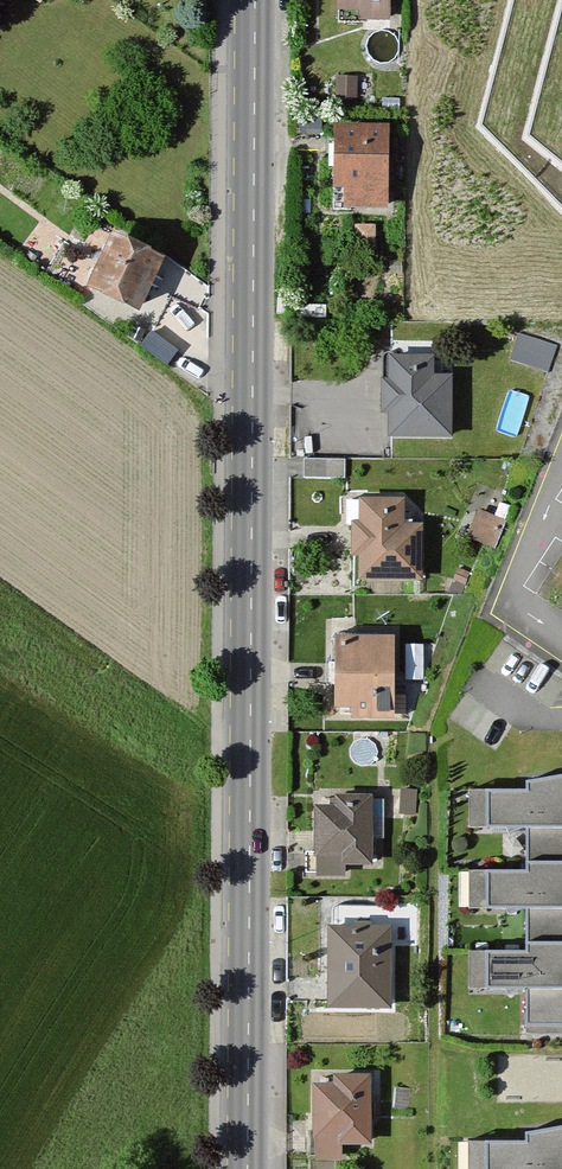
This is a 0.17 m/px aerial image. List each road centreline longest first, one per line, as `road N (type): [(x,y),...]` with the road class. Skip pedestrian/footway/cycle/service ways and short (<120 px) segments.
road 1 (tertiary): [(246,1168),(257,0)]

